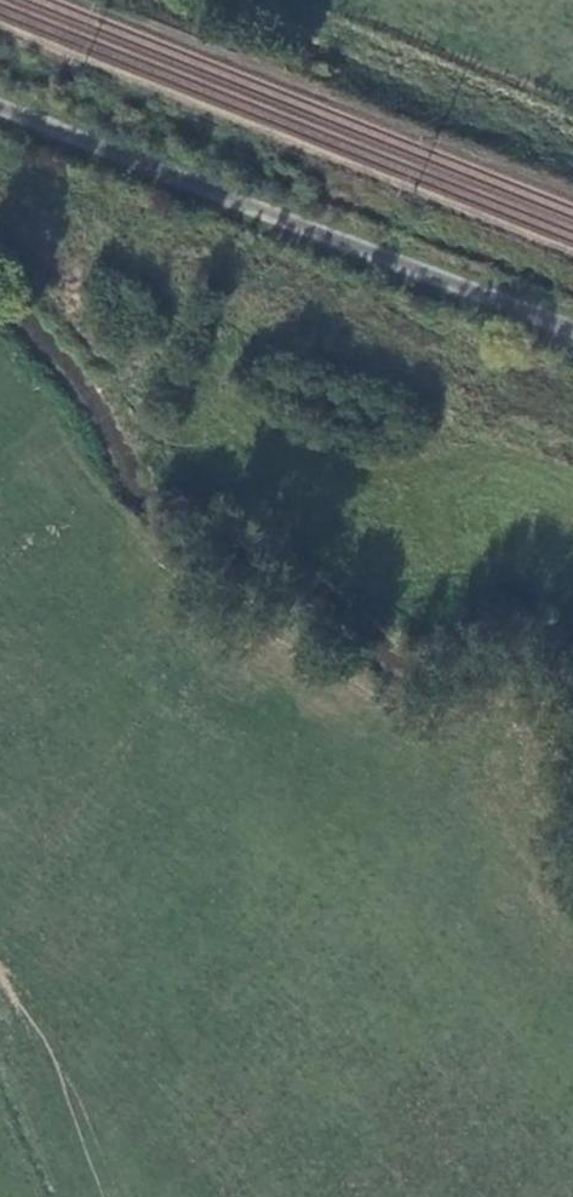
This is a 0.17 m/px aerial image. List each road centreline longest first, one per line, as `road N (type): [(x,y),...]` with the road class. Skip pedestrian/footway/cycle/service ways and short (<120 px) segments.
road 1 (unclassified): [(572,328),(0,106)]

